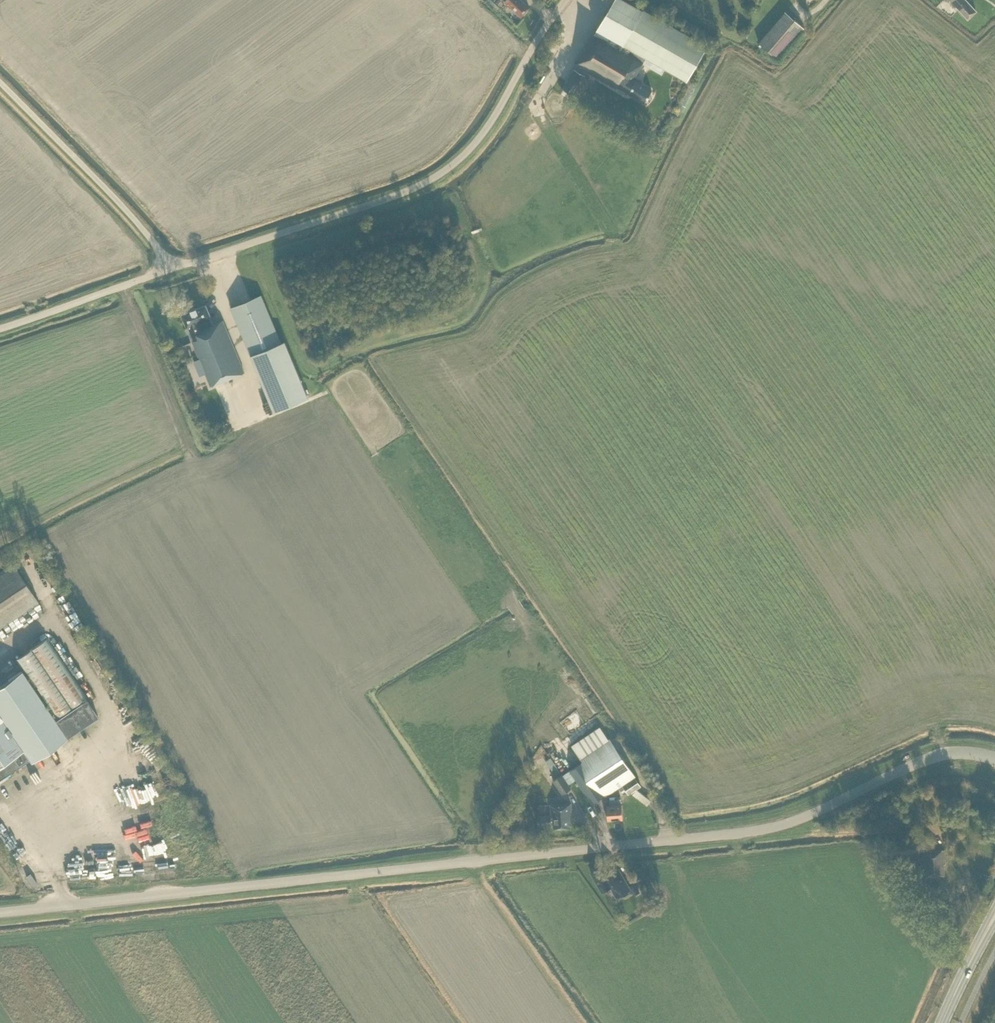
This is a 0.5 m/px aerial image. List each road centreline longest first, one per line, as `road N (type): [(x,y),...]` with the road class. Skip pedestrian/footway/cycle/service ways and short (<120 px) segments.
road 1 (tertiary): [(0,912),(743,832),(793,822),(929,757),(994,759)]
road 2 (unclassified): [(566,0),(490,123),(465,155),(429,180),(168,270)]
road 3 (unclassified): [(168,270),(156,242),(0,83)]
road 4 (unclassified): [(0,329),(168,270)]
road 5 (track): [(538,732),(477,830),(468,861)]

